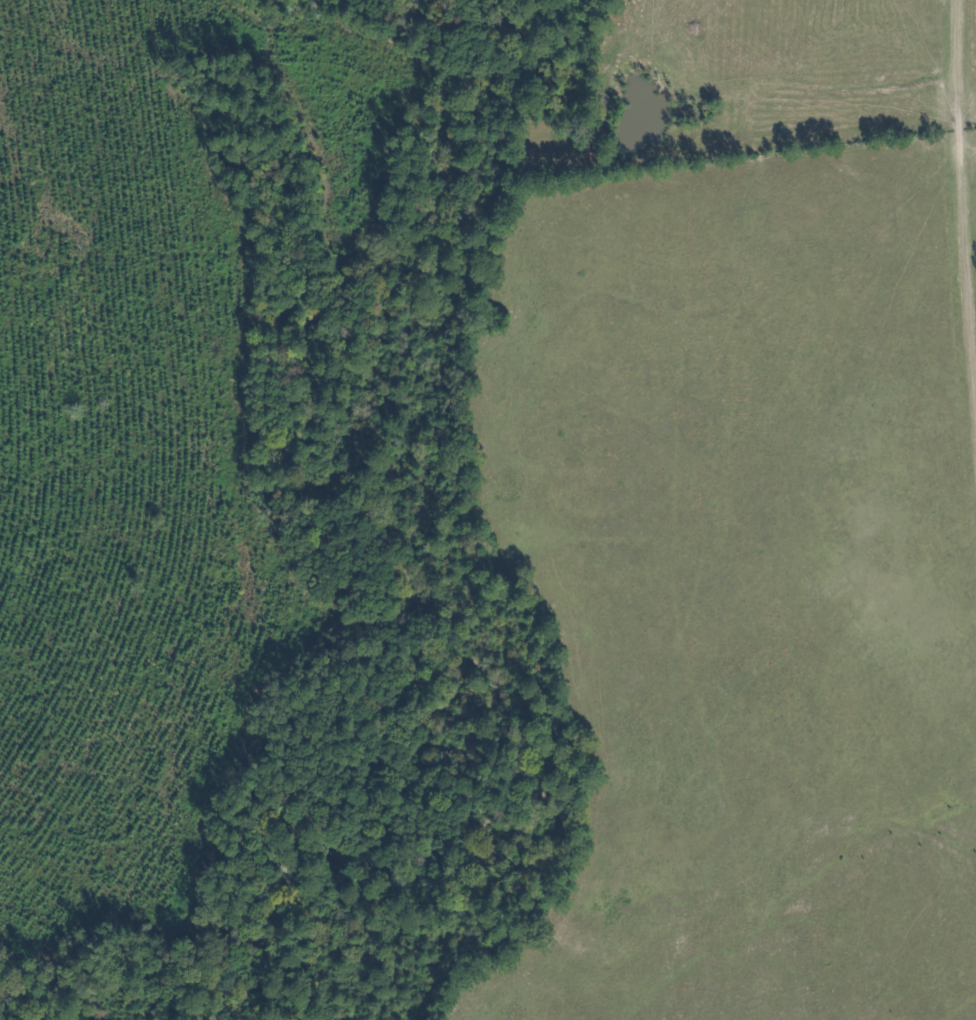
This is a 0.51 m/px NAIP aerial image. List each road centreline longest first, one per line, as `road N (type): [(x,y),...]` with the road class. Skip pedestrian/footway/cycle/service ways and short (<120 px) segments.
road 1 (residential): [(975,376),(962,262),(955,0)]

